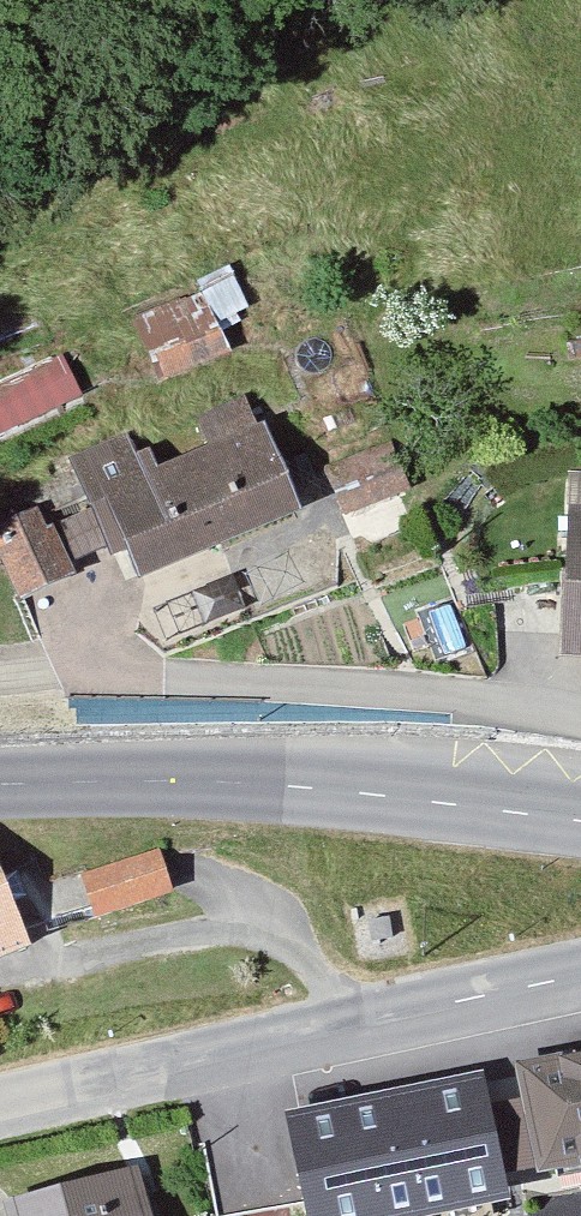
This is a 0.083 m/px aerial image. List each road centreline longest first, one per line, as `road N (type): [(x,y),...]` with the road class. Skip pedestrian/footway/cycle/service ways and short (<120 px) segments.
road 1 (tertiary): [(0,1109),(580,972)]
road 2 (tertiary): [(580,819),(310,787),(0,784)]

